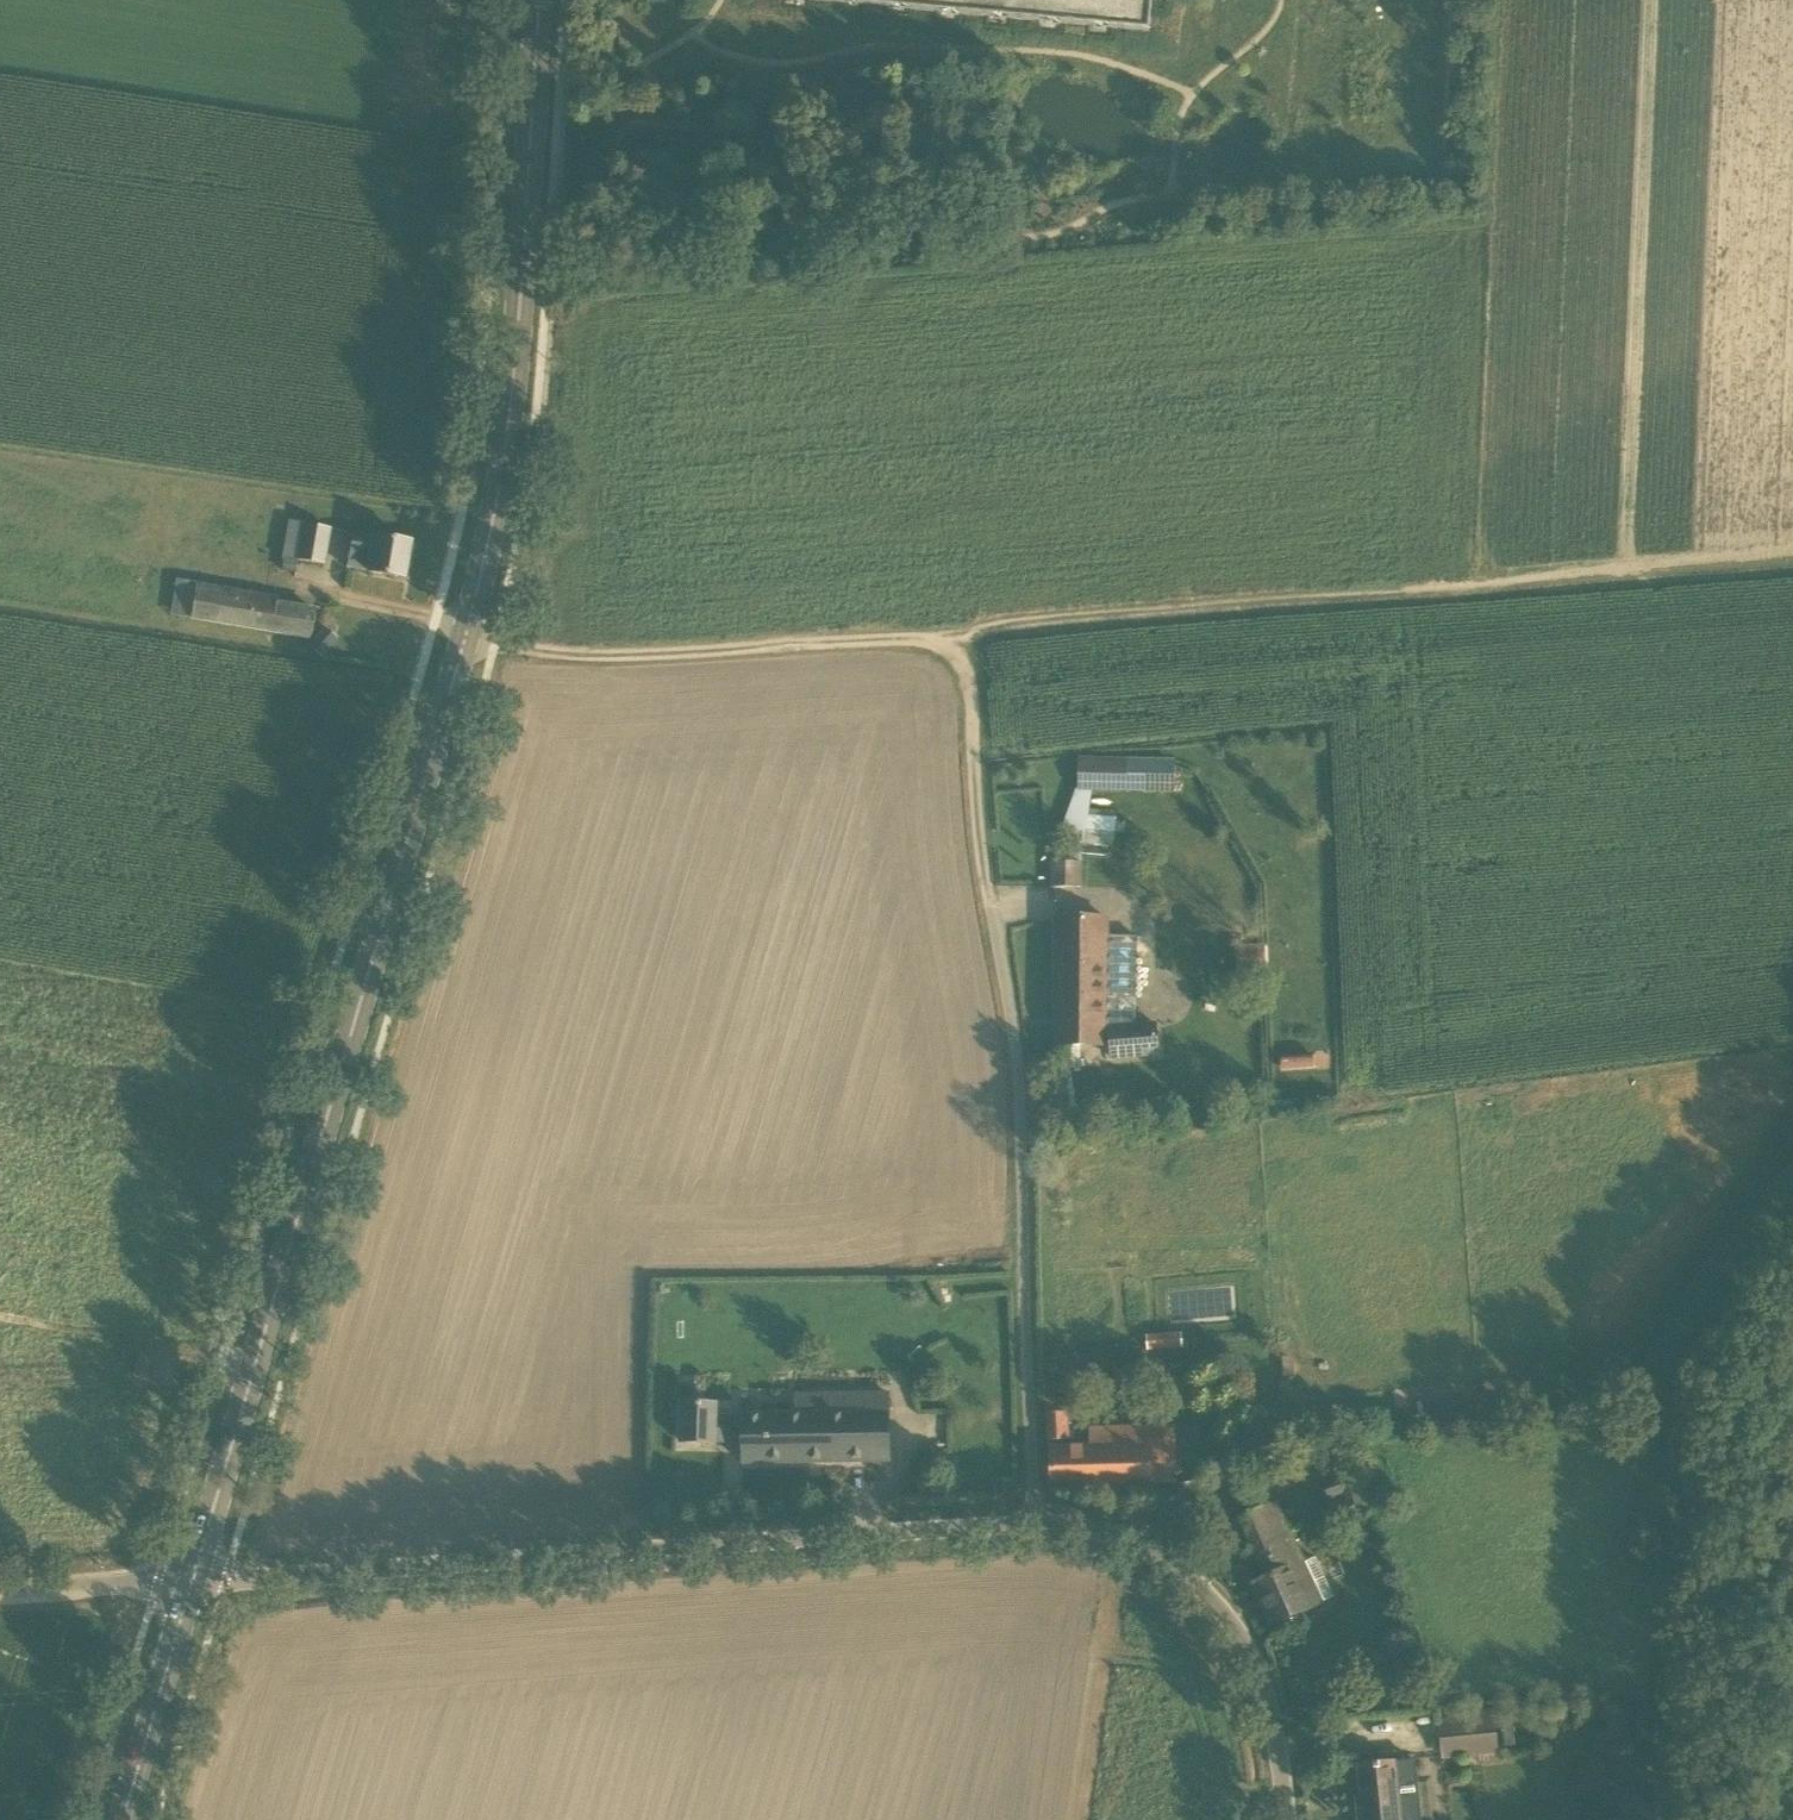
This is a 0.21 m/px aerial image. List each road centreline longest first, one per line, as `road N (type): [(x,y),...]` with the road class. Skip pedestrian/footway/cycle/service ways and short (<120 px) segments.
road 1 (secondary): [(194,1578),(492,530),(516,372),(540,0)]
road 2 (unclassified): [(194,1578),(1024,1549)]
road 3 (unclassified): [(1024,1549),(1018,1094),(990,940)]
road 4 (track): [(467,633),(579,654),(891,636),(940,651)]
road 5 (unclassified): [(1282,1819),(1265,1707),(1214,1617),(1171,1575),(1124,1549),(1024,1549)]
road 6 (track): [(940,651),(966,674),(974,712),(990,940)]
road 7 (secondary): [(125,1819),(194,1578)]
road 8 (unclassified): [(0,1585),(194,1578)]

